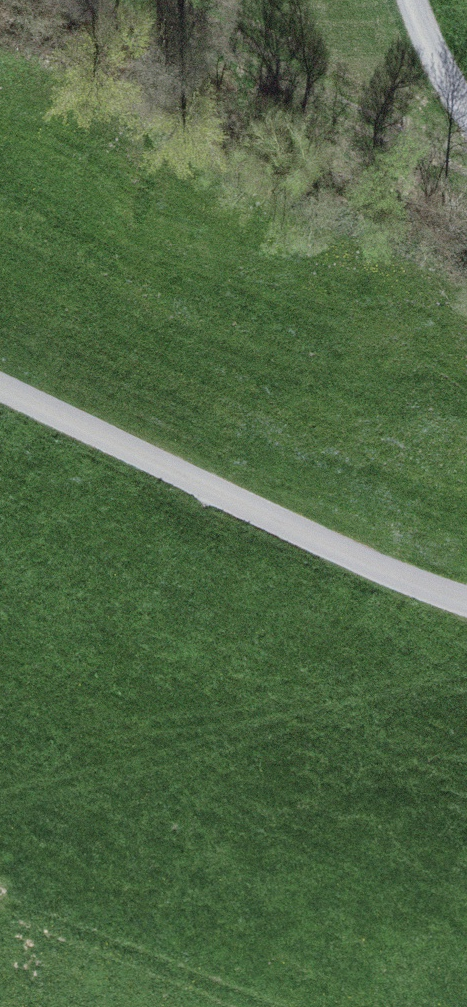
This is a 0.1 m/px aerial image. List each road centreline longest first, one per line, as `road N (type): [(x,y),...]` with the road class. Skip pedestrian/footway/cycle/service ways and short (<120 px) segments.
road 1 (residential): [(0,384),(466,602)]
road 2 (track): [(407,0),(466,105)]

